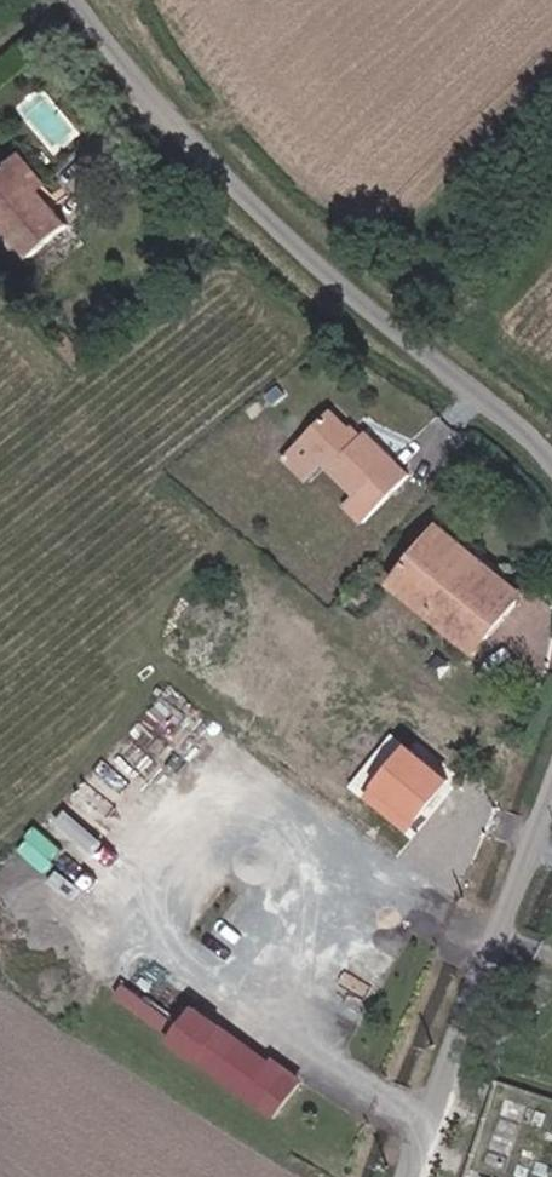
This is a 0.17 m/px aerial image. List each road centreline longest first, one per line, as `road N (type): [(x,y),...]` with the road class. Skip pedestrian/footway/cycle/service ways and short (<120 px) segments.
road 1 (unclassified): [(95,0),(302,243),(551,460)]
road 2 (unclassified): [(551,793),(507,924),(447,1056),(409,1176)]

